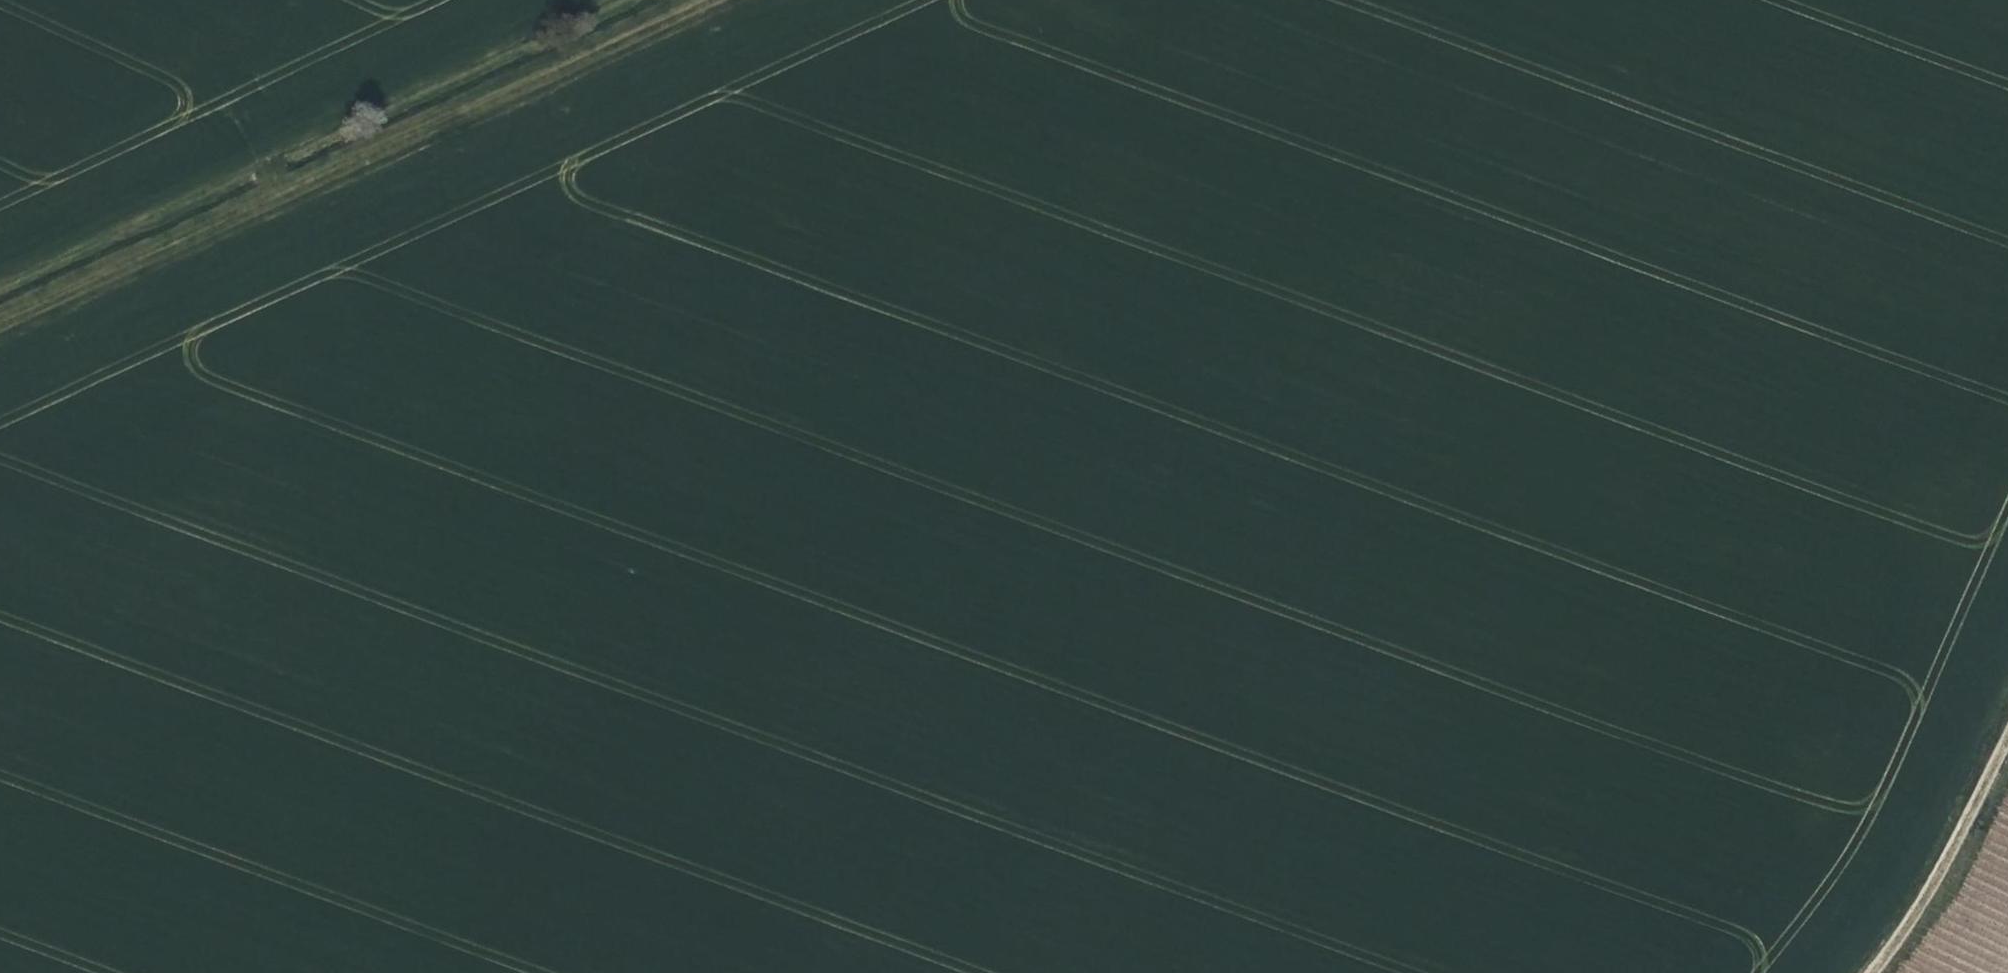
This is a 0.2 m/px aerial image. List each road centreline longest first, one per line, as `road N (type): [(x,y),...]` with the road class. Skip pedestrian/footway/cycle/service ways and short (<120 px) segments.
road 1 (track): [(706,0),(0,322)]
road 2 (track): [(1871,972),(1963,848),(2007,743)]

